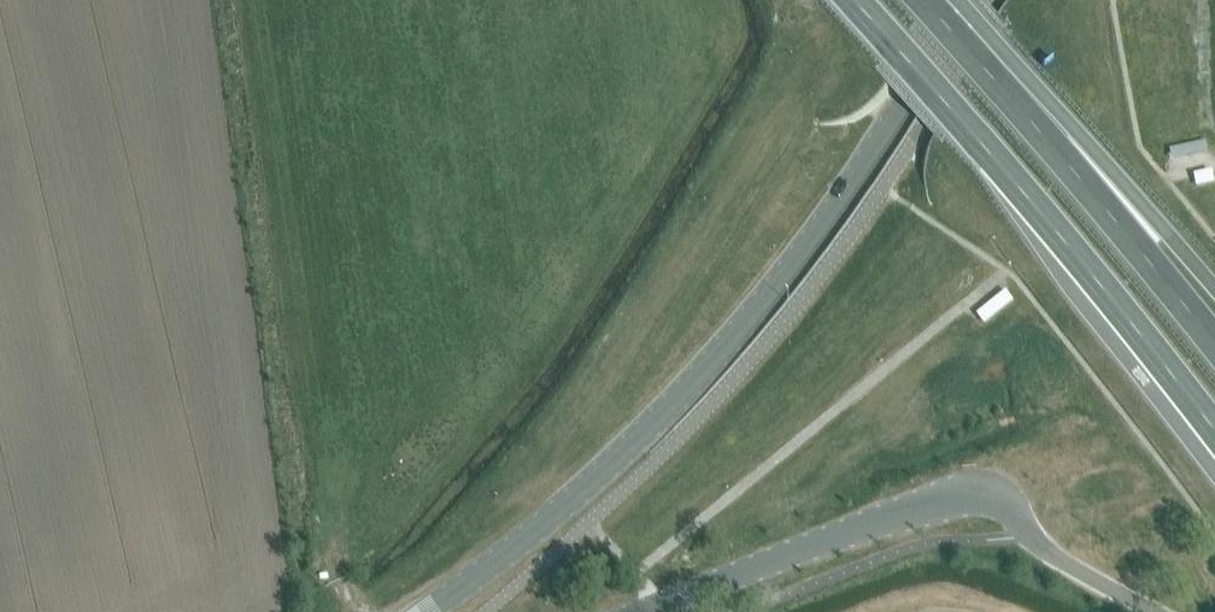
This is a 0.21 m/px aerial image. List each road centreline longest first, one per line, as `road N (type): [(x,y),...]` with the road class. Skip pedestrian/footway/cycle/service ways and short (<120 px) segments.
road 1 (tertiary): [(426,611),(623,452),(762,303),(866,162),(960,0)]
road 2 (trunk): [(855,0),(1099,282),(1214,430)]
road 3 (trunk): [(1214,343),(925,0)]
road 4 (unclassified): [(642,611),(962,493),(1002,500),(1030,536)]
road 5 (unclassified): [(1159,611),(1068,565),(1030,536)]

